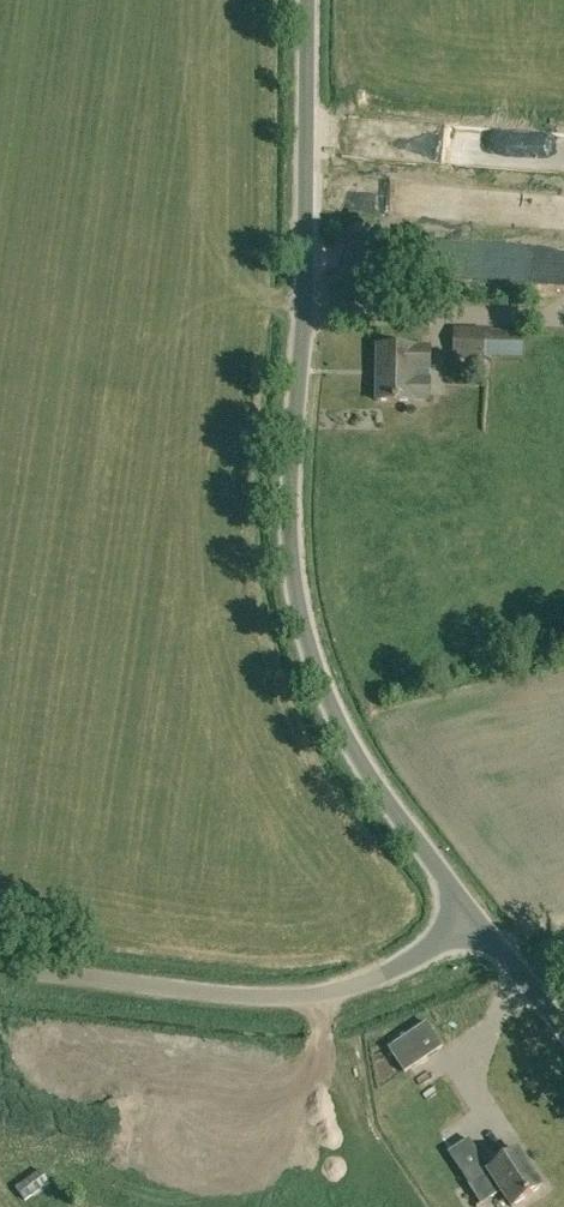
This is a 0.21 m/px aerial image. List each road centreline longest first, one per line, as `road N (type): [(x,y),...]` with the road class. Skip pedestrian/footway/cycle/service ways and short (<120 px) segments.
road 1 (unclassified): [(472,918),(361,770),(325,699),(296,610),(288,499),(303,304),(306,0)]
road 2 (unclassified): [(472,918),(388,975),(288,999),(0,968)]
road 3 (unclassified): [(472,918),(563,1037)]

